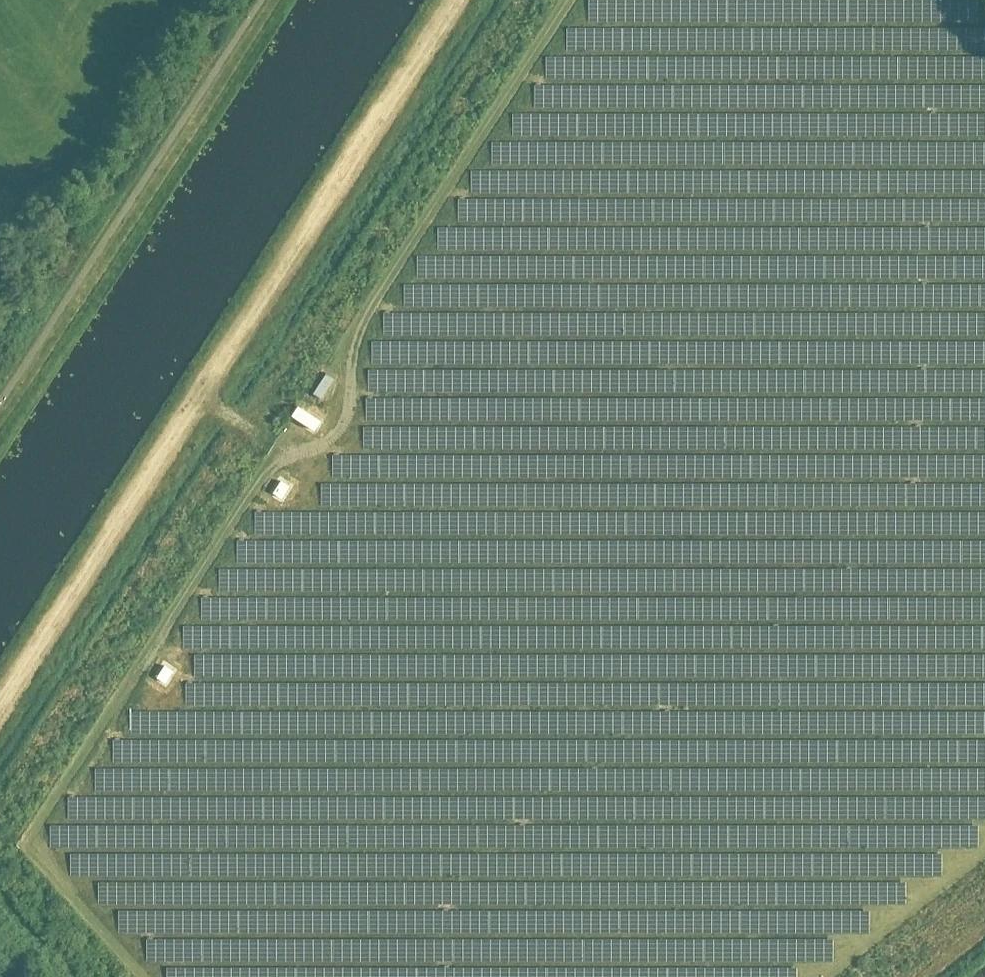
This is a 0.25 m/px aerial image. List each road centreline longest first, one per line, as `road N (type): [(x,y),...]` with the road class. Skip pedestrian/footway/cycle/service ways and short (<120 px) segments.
road 1 (track): [(458,0),(0,705)]
road 2 (track): [(286,0),(0,435)]

